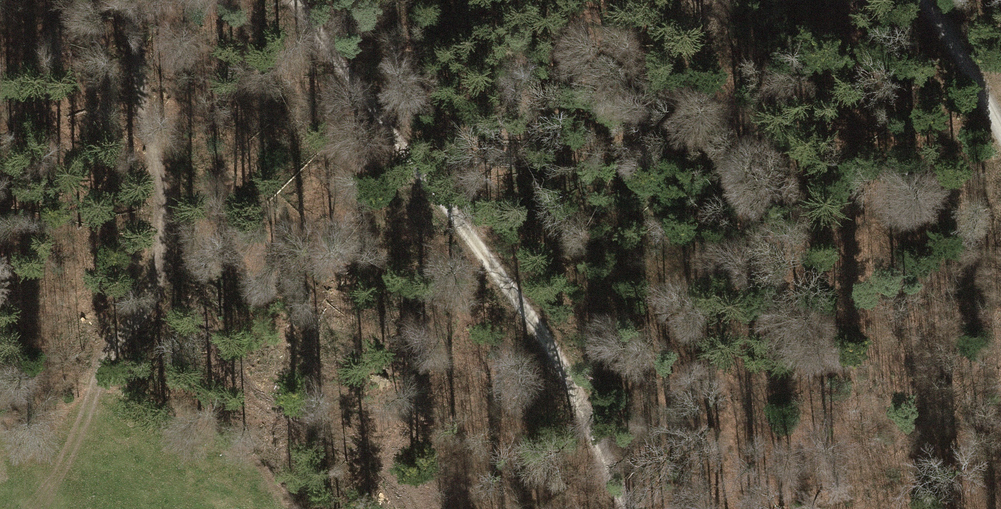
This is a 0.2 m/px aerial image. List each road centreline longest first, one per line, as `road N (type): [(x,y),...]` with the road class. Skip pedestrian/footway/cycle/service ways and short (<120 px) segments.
road 1 (track): [(627,508),(569,377),(529,314),(390,136),(298,0)]
road 2 (track): [(98,424),(116,343),(149,309),(159,277),(164,219),(131,0)]
road 3 (track): [(922,0),(1000,133)]

